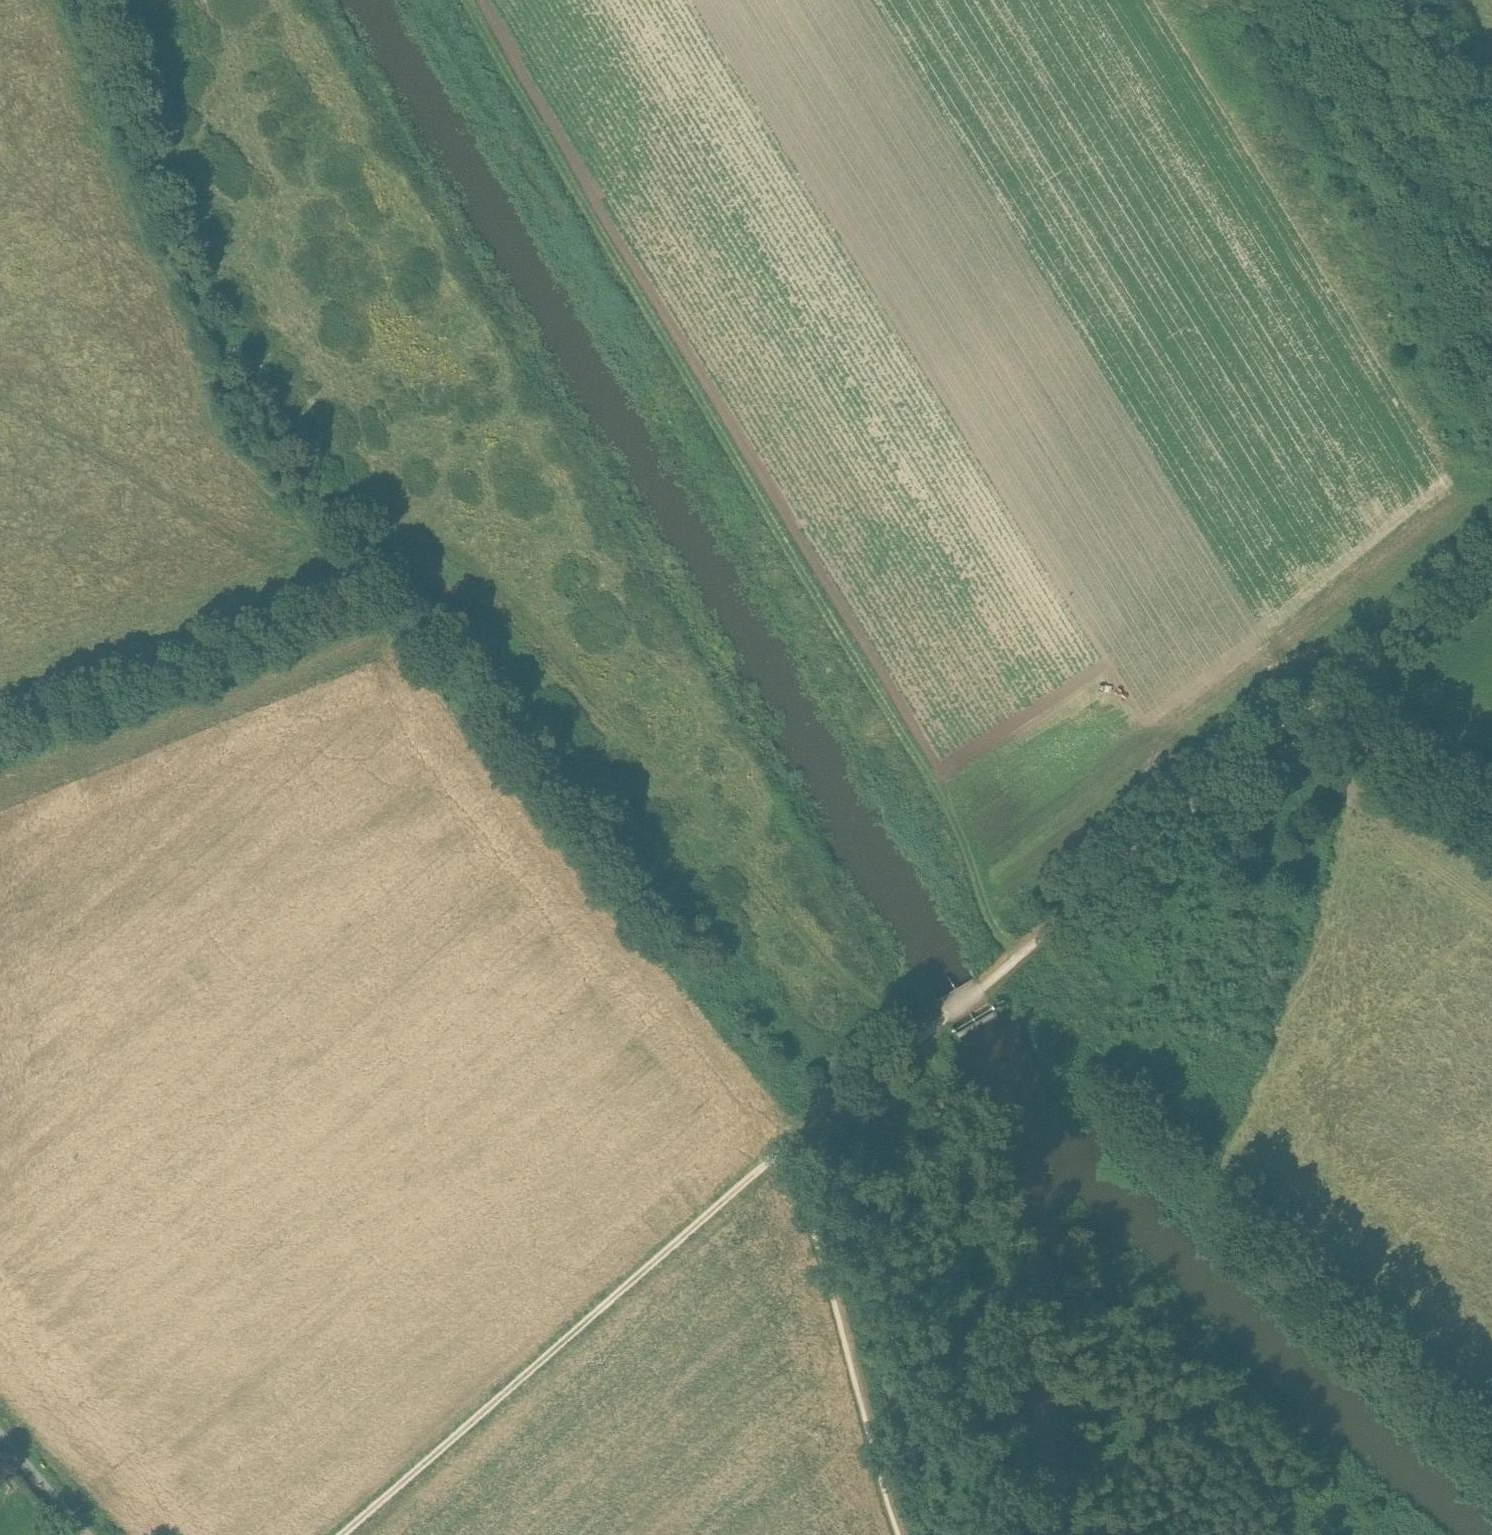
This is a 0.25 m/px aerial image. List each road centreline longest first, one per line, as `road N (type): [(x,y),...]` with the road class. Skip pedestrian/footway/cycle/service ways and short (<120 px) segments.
road 1 (track): [(788,1149),(337,1534)]
road 2 (track): [(928,1033),(1301,708)]
road 3 (track): [(1301,708),(1491,546)]
road 4 (track): [(1301,708),(1491,819)]
road 5 (track): [(928,1033),(788,1149)]
road 6 (unclassified): [(88,1534),(0,1435)]

